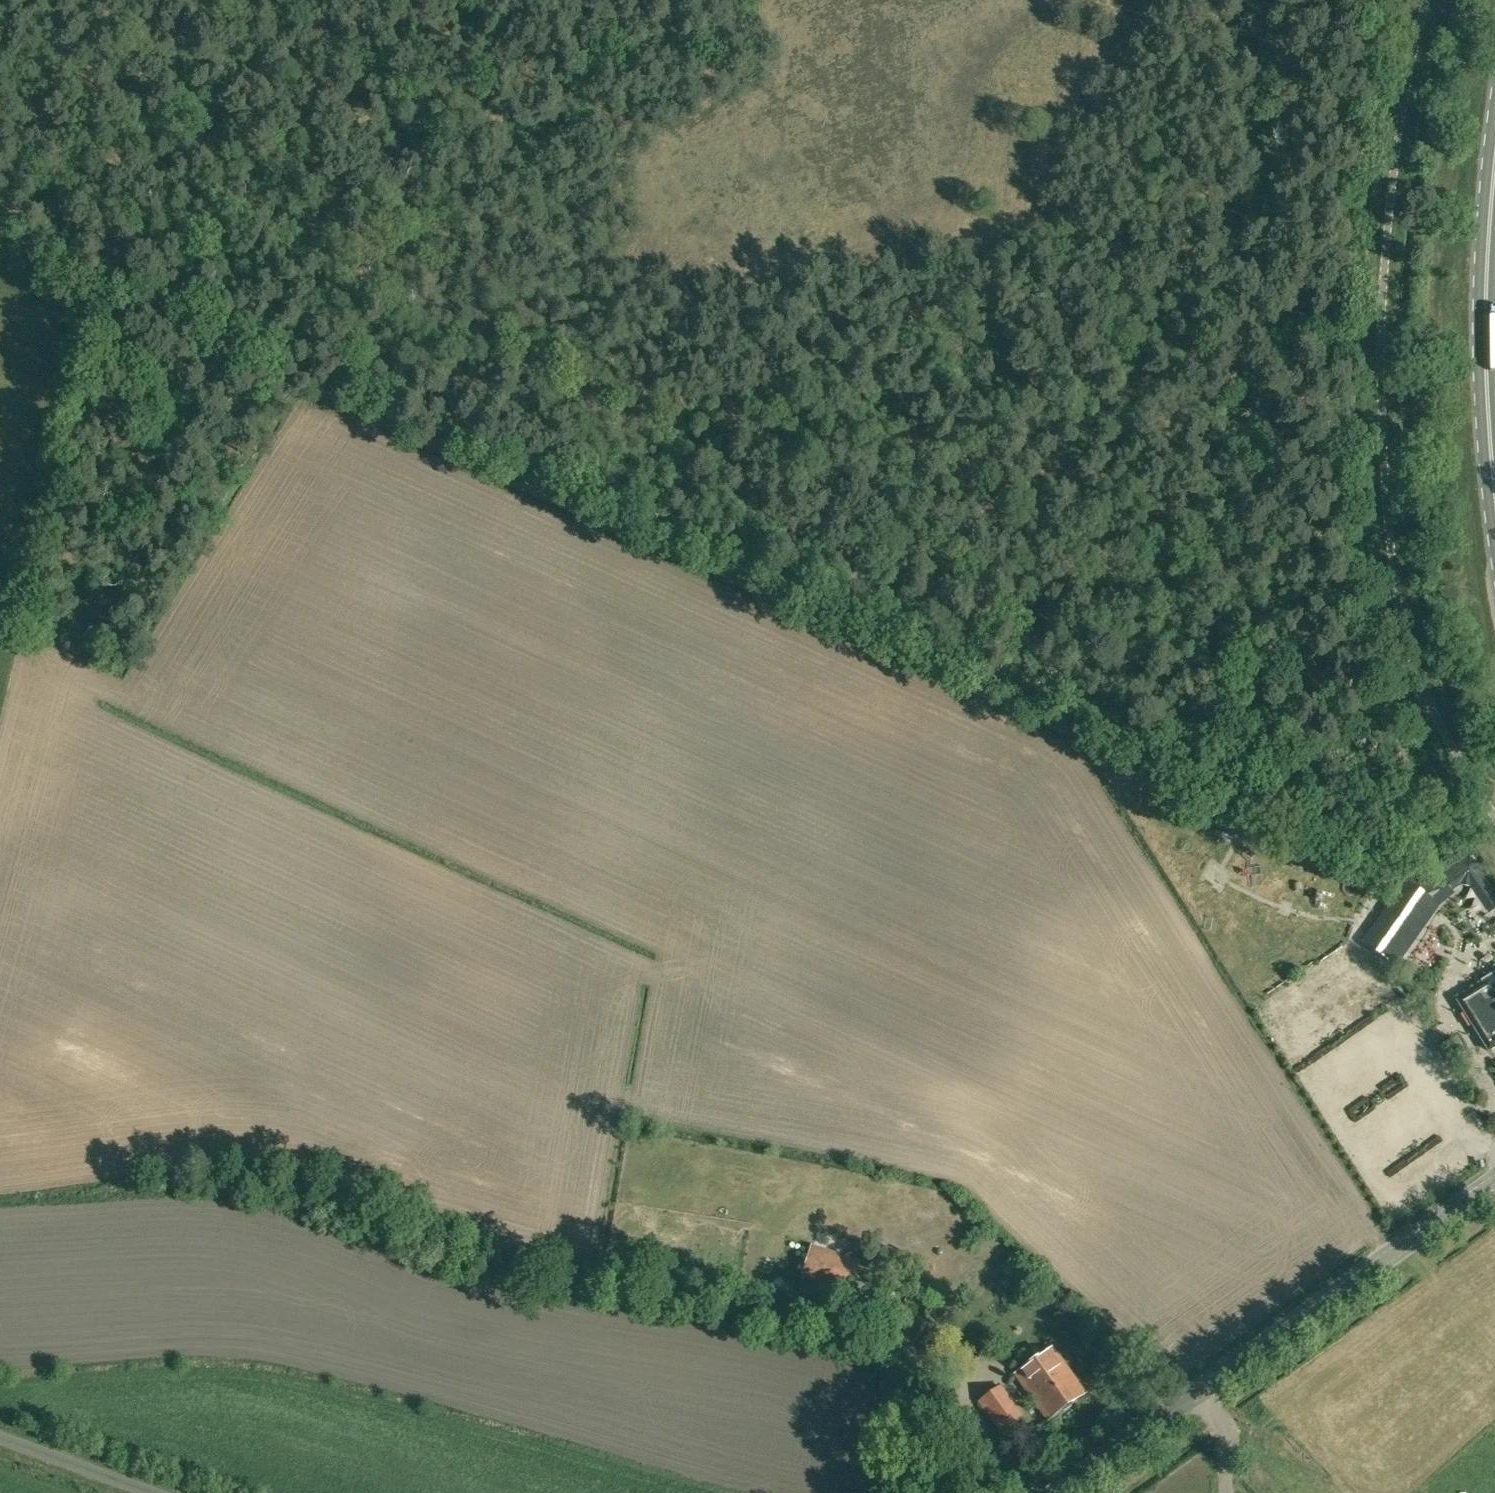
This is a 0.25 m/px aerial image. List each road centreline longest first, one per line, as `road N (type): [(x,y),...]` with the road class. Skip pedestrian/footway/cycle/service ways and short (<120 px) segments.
road 1 (tertiary): [(1062,1492),(1494,1182)]
road 2 (secondary): [(1494,451),(1489,286),(1494,209)]
road 3 (unclassified): [(152,1492),(0,1438)]

